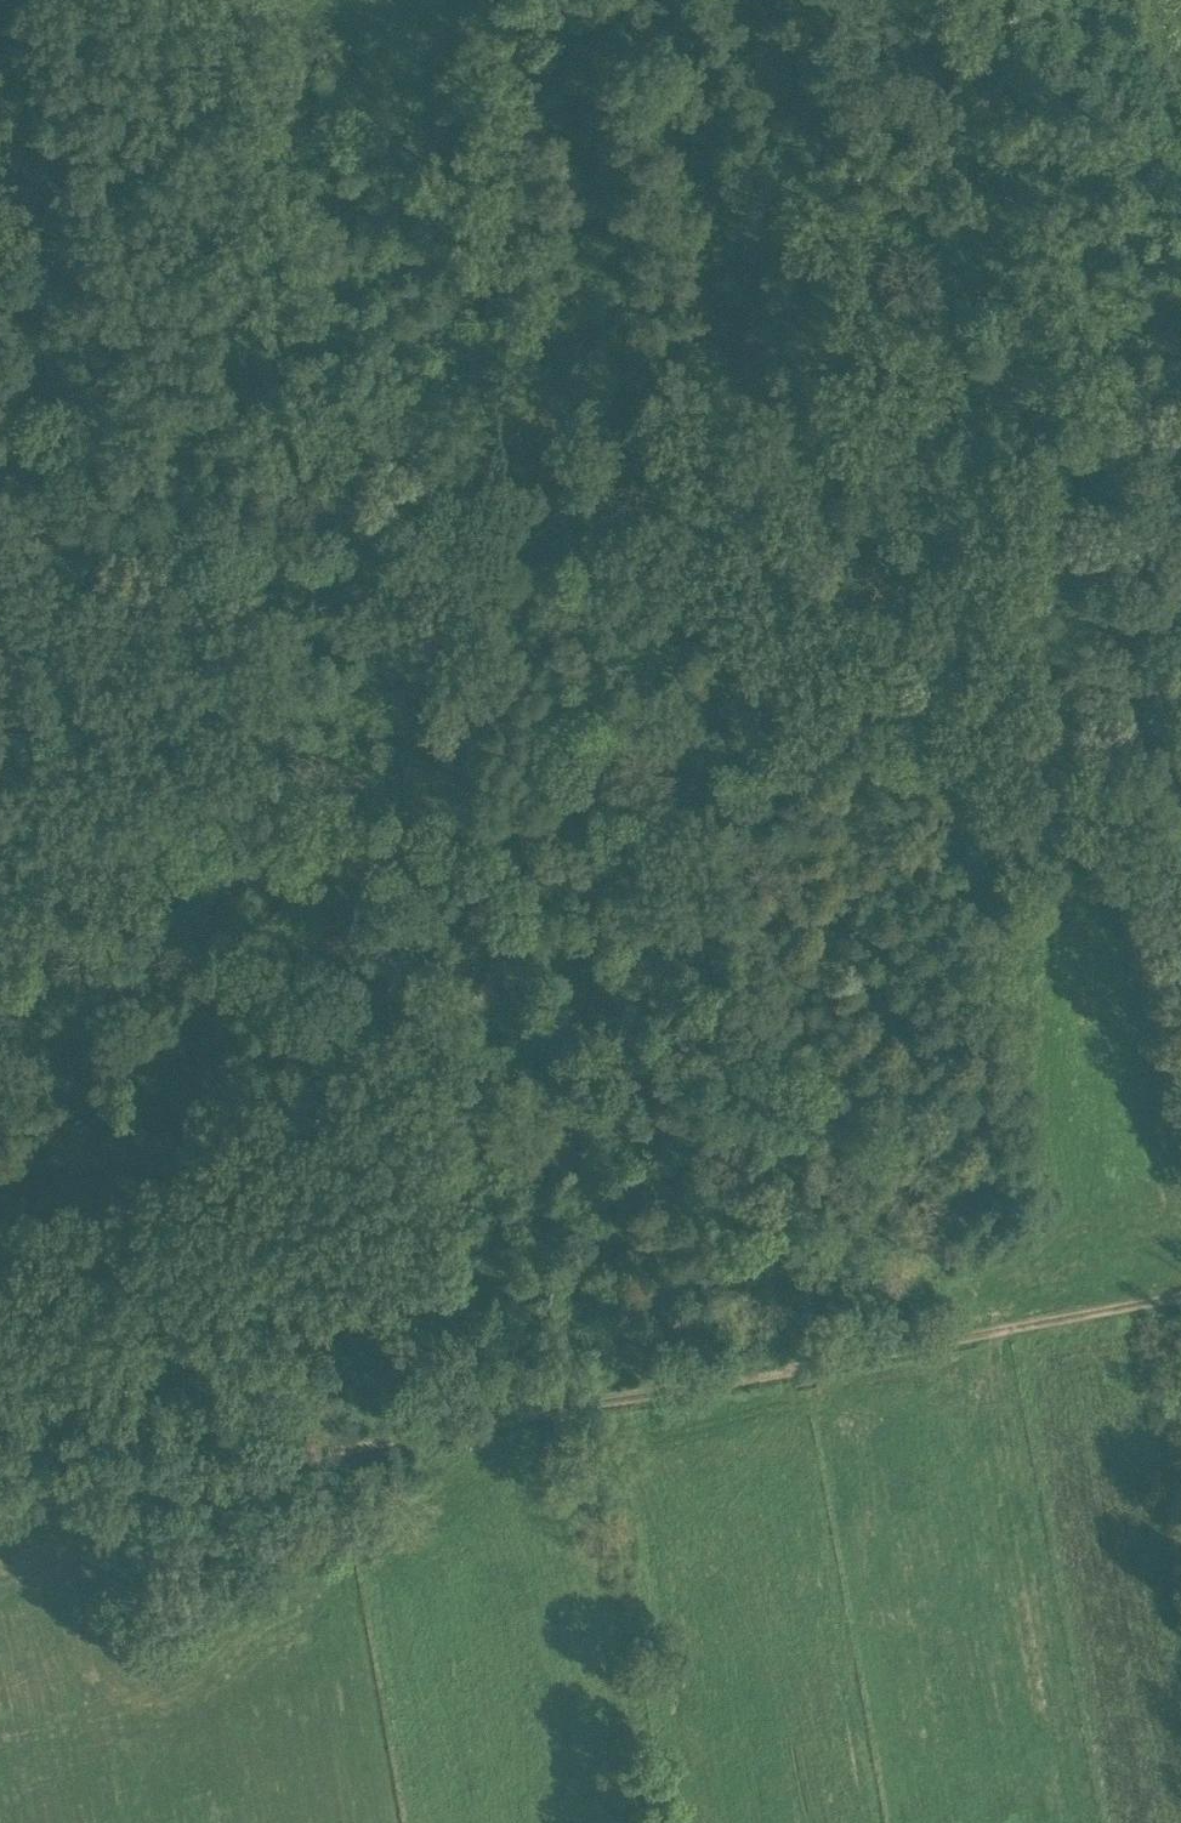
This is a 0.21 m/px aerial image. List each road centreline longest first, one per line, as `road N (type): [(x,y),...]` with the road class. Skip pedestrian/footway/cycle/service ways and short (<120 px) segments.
road 1 (track): [(1180,1295),(0,1512)]

